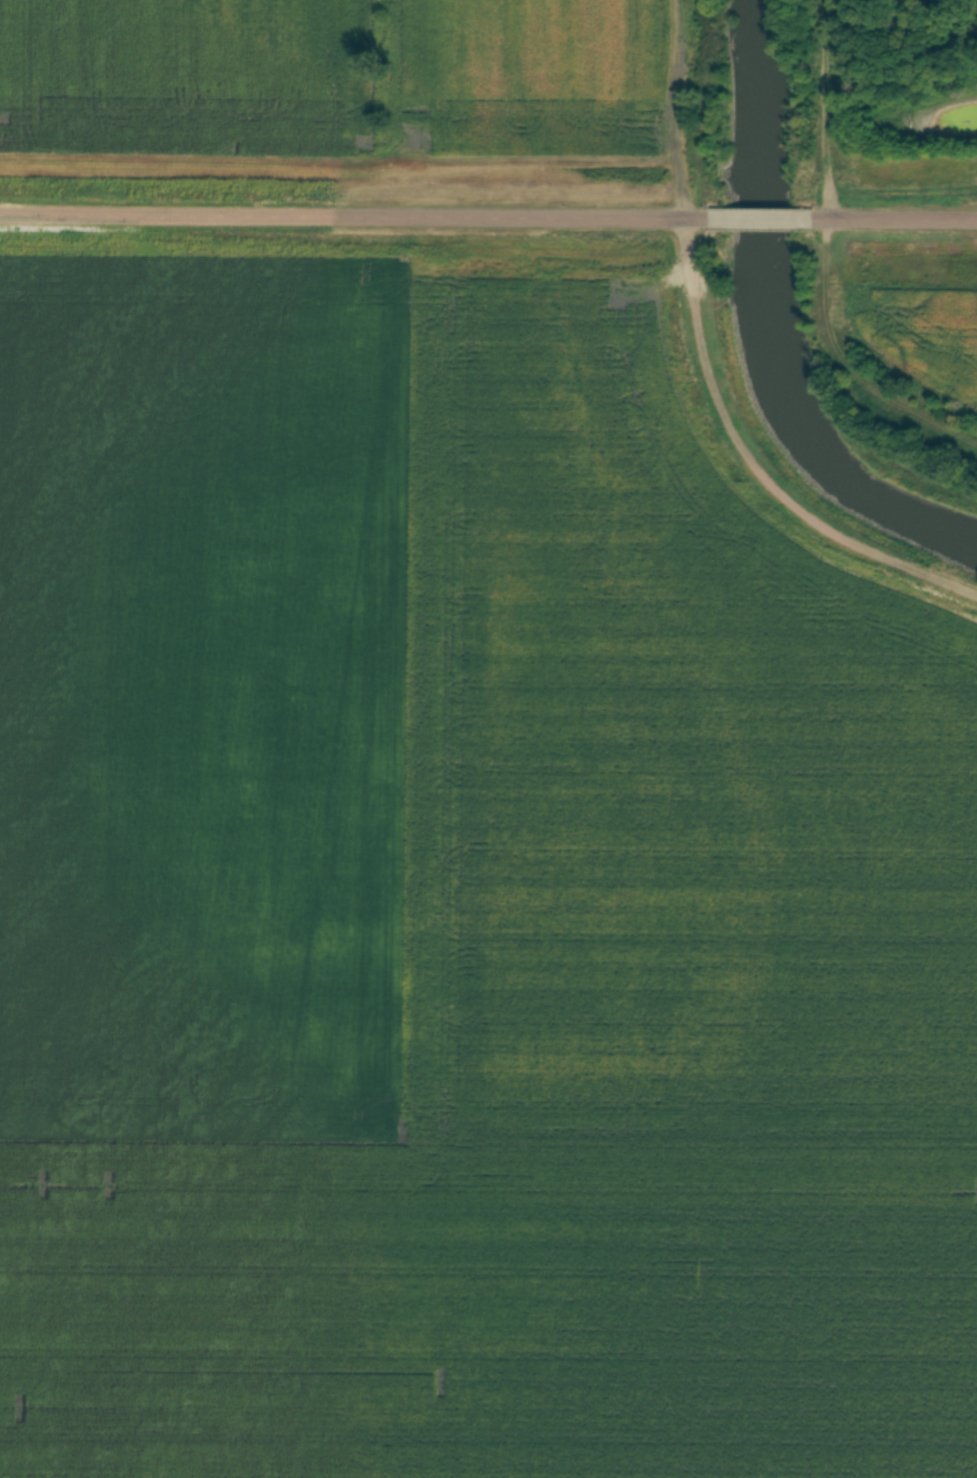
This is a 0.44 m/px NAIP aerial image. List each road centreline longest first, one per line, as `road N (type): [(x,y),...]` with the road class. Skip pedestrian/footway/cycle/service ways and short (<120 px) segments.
road 1 (secondary): [(705,215),(0,216)]
road 2 (secondary): [(976,218),(820,215)]

